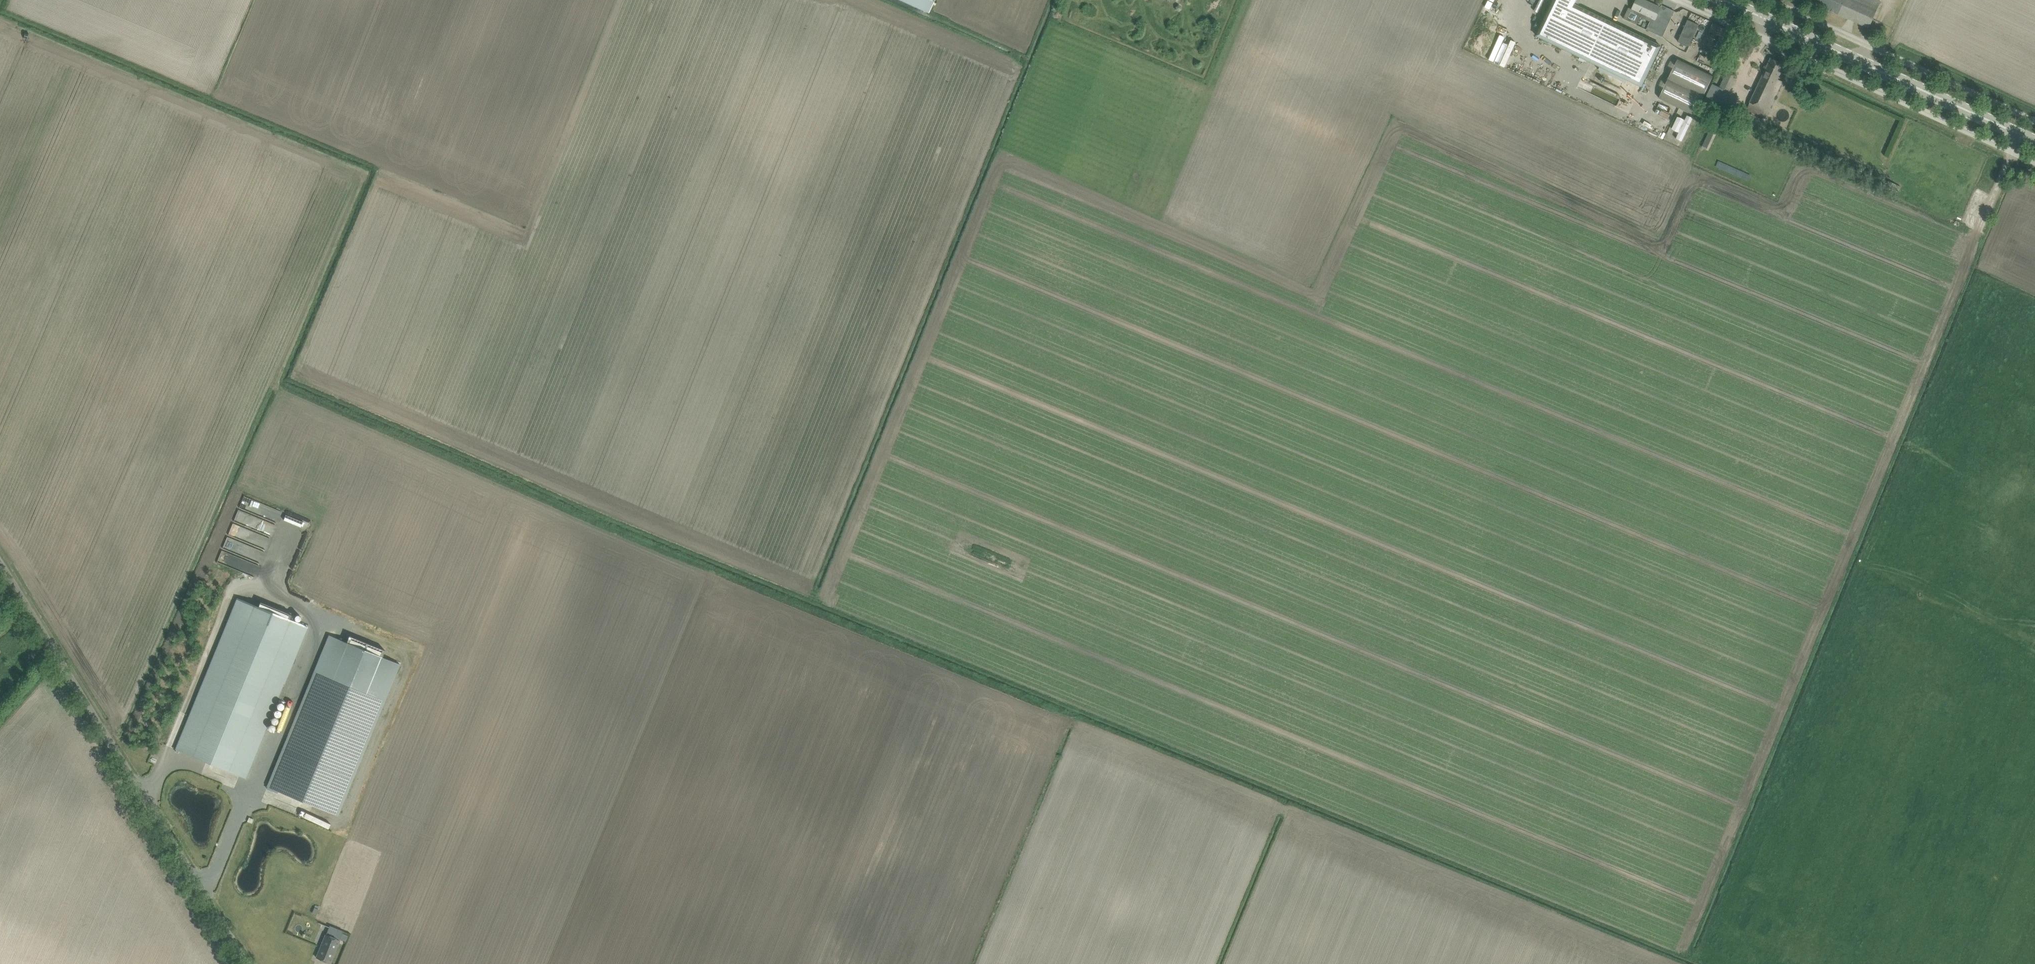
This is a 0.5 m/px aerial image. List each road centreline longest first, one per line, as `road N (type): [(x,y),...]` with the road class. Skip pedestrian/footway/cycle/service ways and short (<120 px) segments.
road 1 (track): [(1657,288),(1144,49),(1160,14)]
road 2 (unclassified): [(242,963),(0,547)]
road 3 (unclassified): [(1676,0),(2034,163)]
road 4 (primary): [(2034,141),(1724,0)]
road 5 (unclassified): [(2034,121),(1770,0)]

